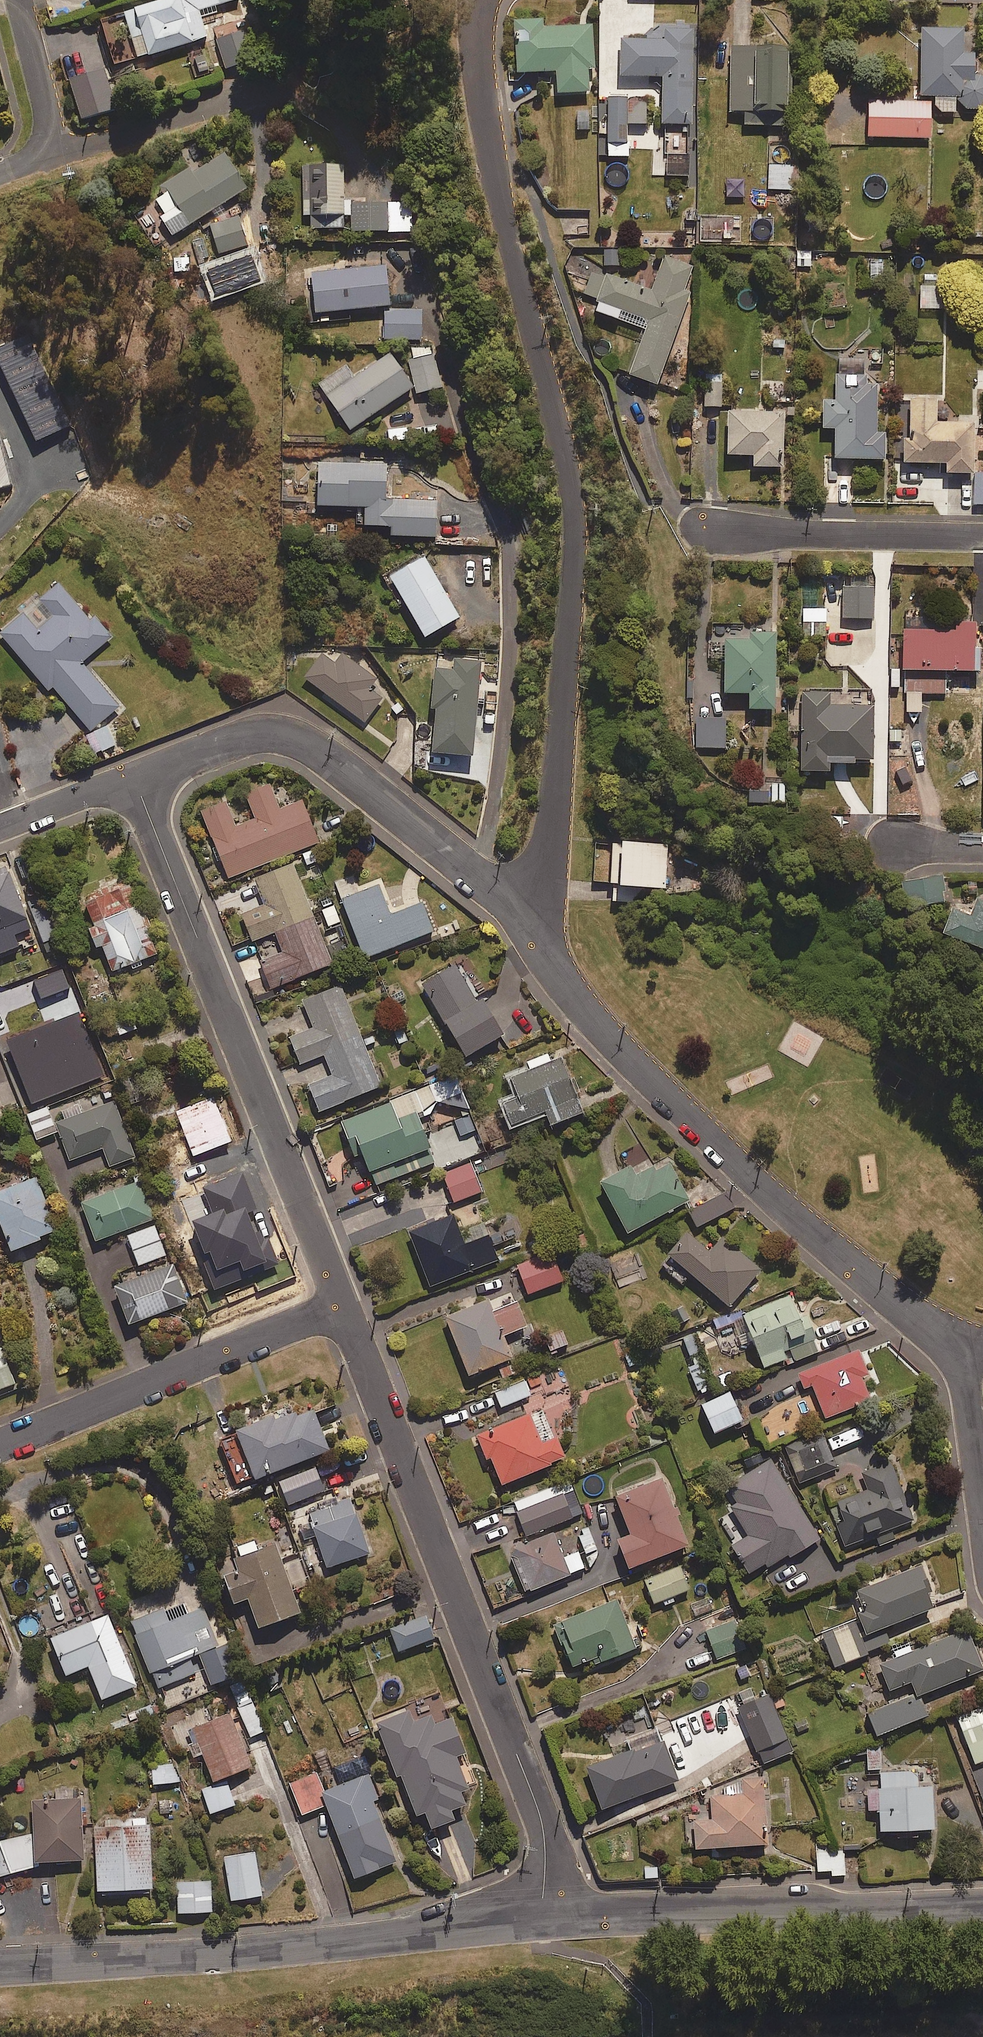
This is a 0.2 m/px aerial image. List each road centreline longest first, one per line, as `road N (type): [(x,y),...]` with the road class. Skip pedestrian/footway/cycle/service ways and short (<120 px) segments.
road 1 (residential): [(532,919),(557,796),(571,488),(503,223),(476,78),(476,0)]
road 2 (residential): [(344,1308),(542,1821),(539,1920)]
road 3 (residential): [(958,1354),(767,1190),(595,1024),(554,976),(532,919)]
road 4 (residential): [(133,777),(344,1308)]
road 5 (residential): [(0,1965),(260,1950),(539,1920)]
road 6 (residential): [(532,919),(292,734),(244,733),(133,777)]
road 7 (residential): [(539,1920),(982,1908)]
road 8 (residential): [(344,1308),(0,1441)]
road 9 (residential): [(709,531),(982,535)]
road 10 (residential): [(258,109),(57,153)]
road 11 (residential): [(21,0),(57,153)]
road 12 (residential): [(982,1505),(958,1354)]
road 13 (residential): [(133,777),(0,829)]

